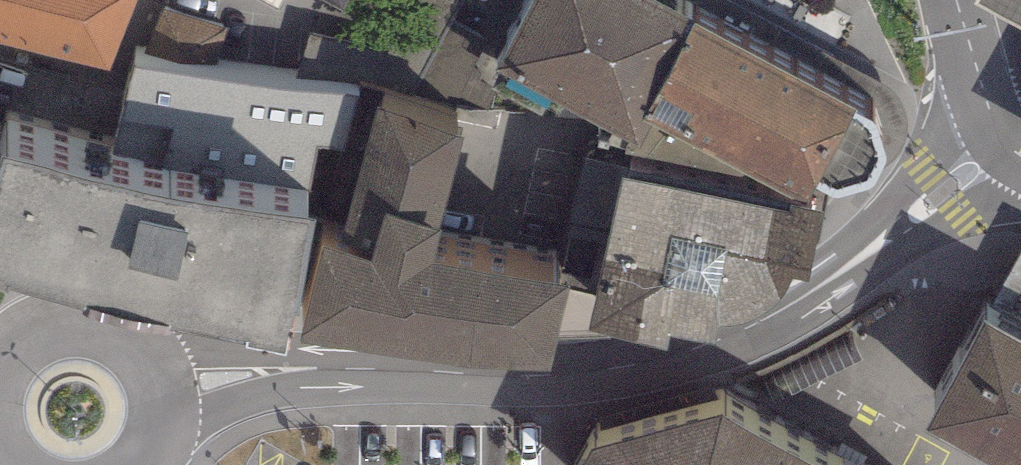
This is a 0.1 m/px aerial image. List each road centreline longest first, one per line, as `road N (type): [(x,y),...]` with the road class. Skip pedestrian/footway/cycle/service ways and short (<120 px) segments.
road 1 (residential): [(162,400),(314,376),(527,380),(686,359),(733,344),(779,324),(853,271),(998,113)]
road 2 (residential): [(162,400),(137,348),(107,327),(73,322),(41,329),(0,367)]

